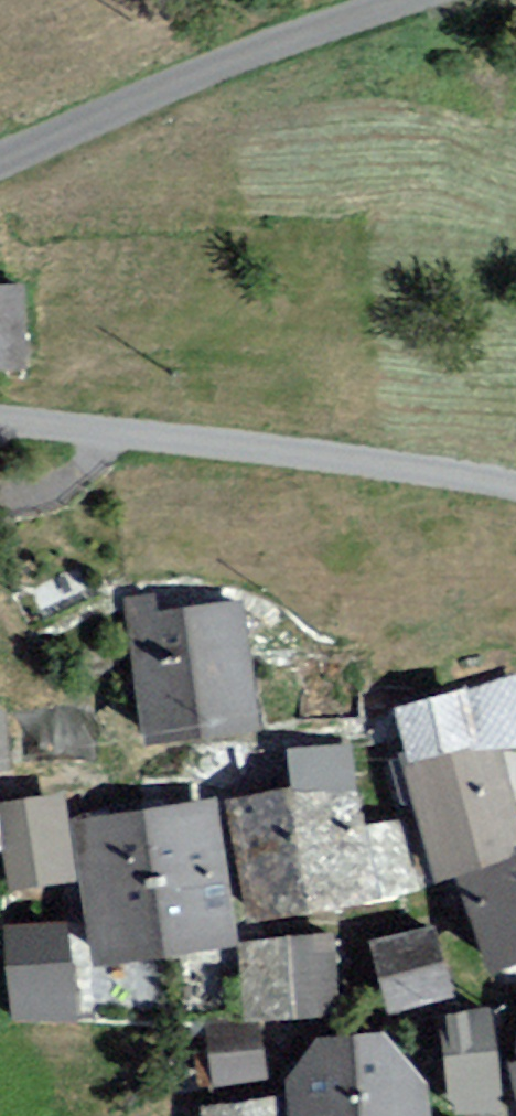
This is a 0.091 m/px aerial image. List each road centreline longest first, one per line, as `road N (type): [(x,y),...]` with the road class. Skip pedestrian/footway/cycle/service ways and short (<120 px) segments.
road 1 (residential): [(515,496),(358,462),(0,426)]
road 2 (residential): [(0,164),(228,64),(419,0)]

